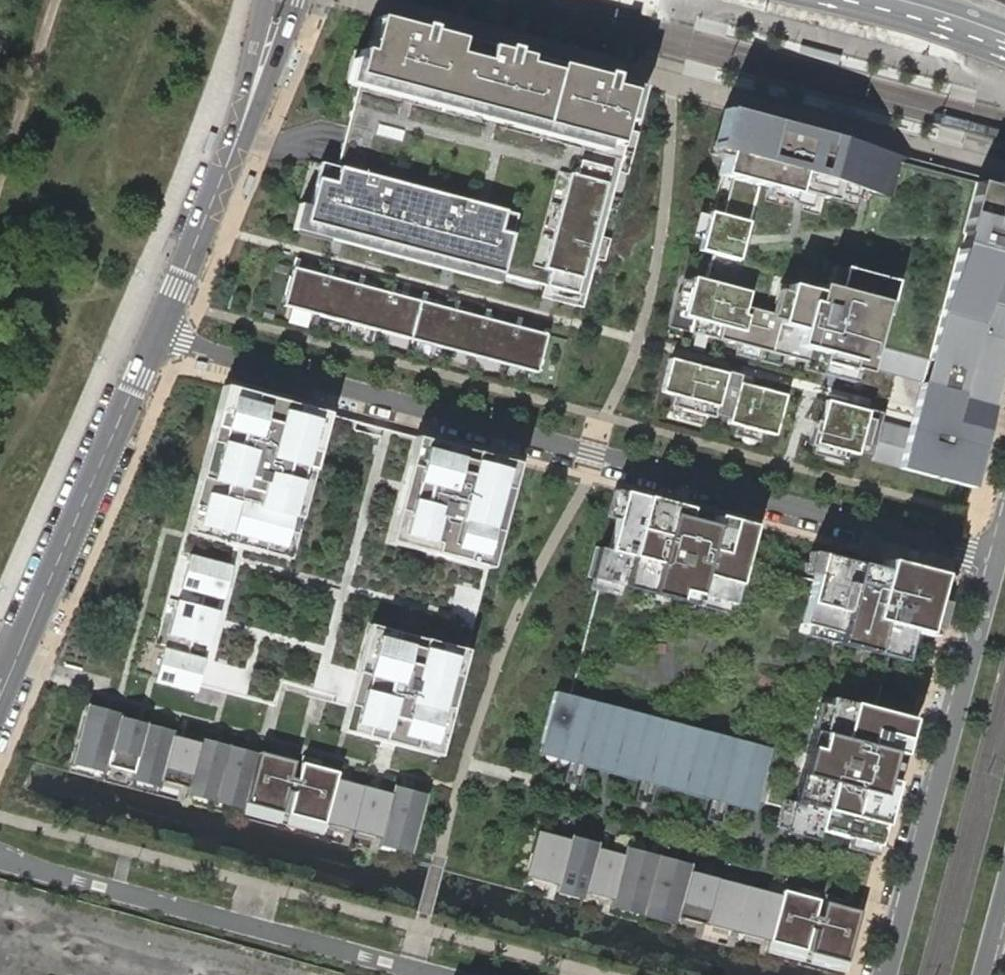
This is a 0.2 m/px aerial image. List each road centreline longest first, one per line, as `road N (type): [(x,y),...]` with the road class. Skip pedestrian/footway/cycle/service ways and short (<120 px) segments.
road 1 (residential): [(998,564),(157,334)]
road 2 (residential): [(0,858),(434,974)]
road 3 (residential): [(998,564),(888,974)]
road 4 (tertiary): [(0,683),(157,334)]
road 5 (tertiary): [(157,334),(252,95)]
road 6 (tertiary): [(860,0),(1004,43)]

